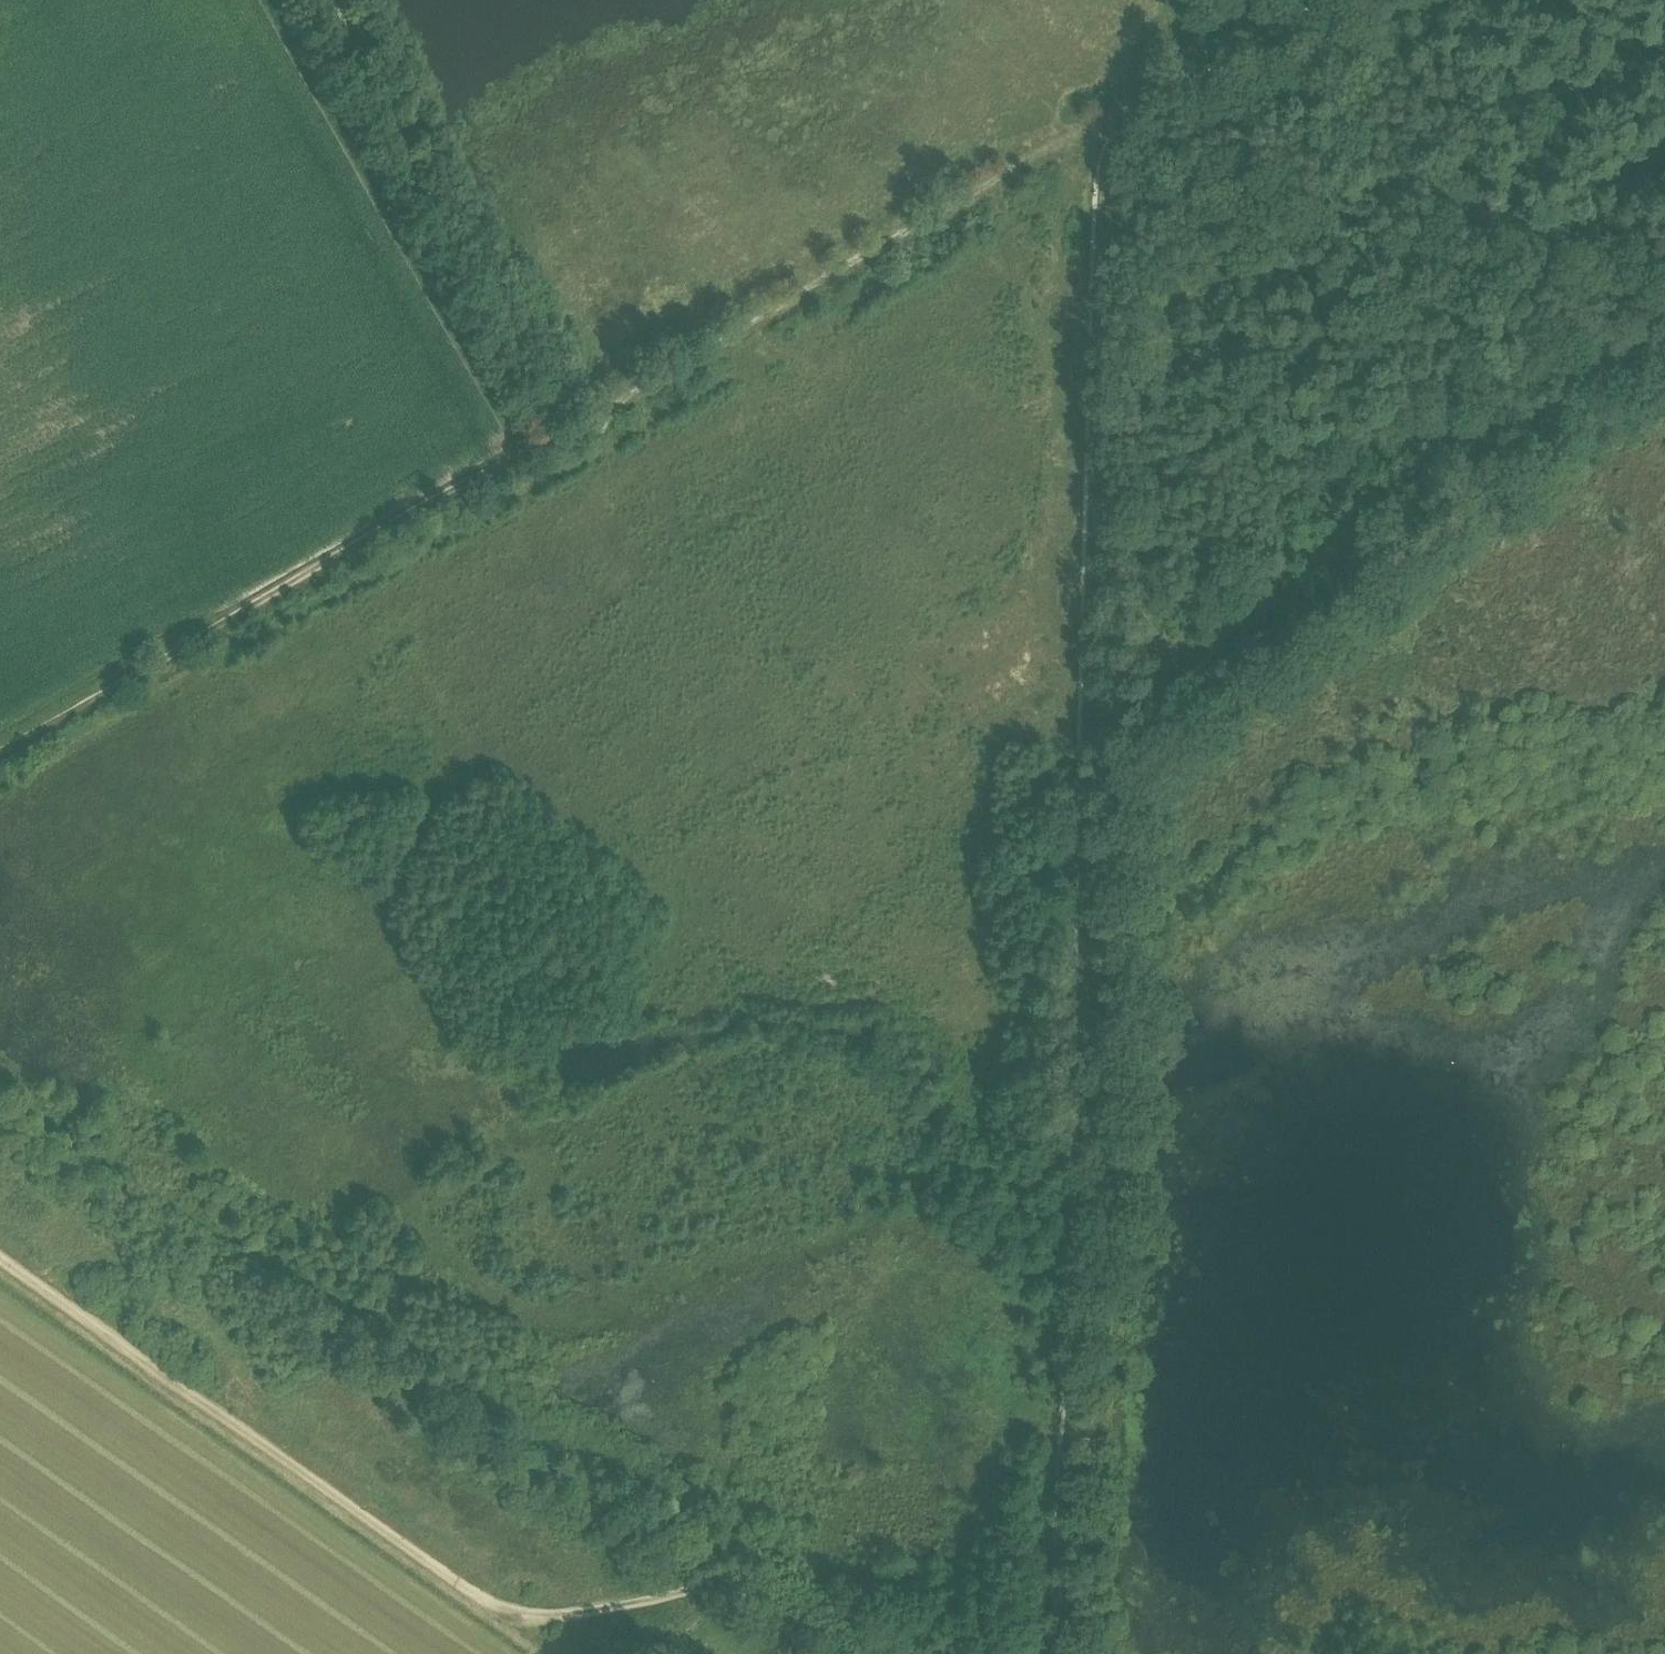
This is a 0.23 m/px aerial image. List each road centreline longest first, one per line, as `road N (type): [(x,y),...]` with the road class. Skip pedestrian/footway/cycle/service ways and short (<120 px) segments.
road 1 (track): [(0,1259),(479,1597),(539,1616),(697,1586),(731,1589),(761,1602),(822,1653)]
road 2 (track): [(559,435),(0,752)]
road 3 (track): [(1108,121),(1040,151),(559,435)]
road 4 (track): [(1315,0),(1108,121)]

